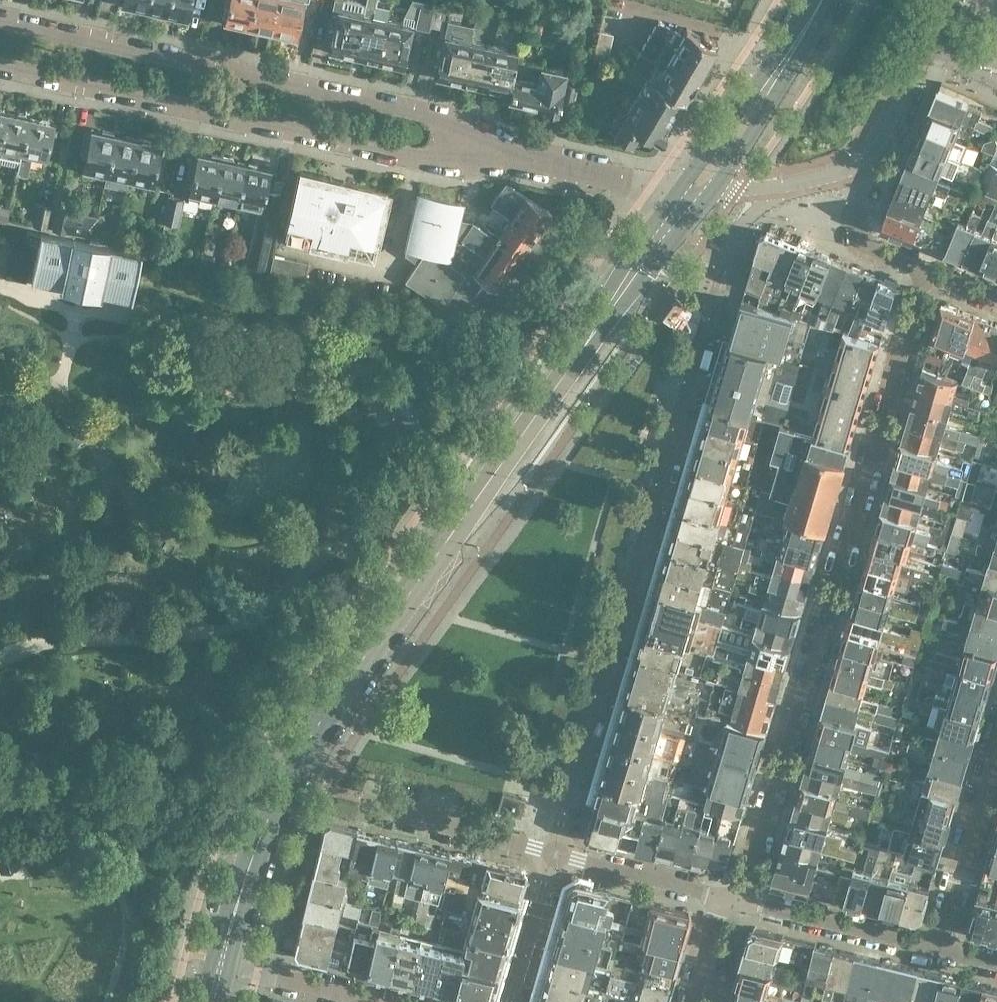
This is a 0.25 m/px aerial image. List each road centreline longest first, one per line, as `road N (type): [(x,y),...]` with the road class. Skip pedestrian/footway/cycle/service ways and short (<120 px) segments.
road 1 (residential): [(555,855),(725,257),(770,186)]
road 2 (residential): [(742,899),(926,271)]
road 3 (residential): [(493,153),(436,114),(0,19)]
road 4 (residential): [(0,65),(440,160),(493,153)]
road 5 (secondary): [(673,197),(439,537),(431,561)]
road 6 (secondary): [(431,561),(452,545),(685,225)]
road 7 (secondary): [(270,813),(331,705),(431,561)]
road 8 (secondary): [(811,0),(673,197)]
road 9 (secondary): [(710,193),(829,0)]
road 10 (residential): [(938,950),(996,747)]
road 11 (residential): [(938,950),(742,899)]
road 12 (residential): [(555,855),(366,805)]
road 13 (residential): [(673,197),(493,153)]
road 14 (residential): [(861,162),(883,133),(940,0)]
road 15 (residential): [(720,894),(555,855)]
road 16 (secondary): [(270,813),(254,833),(212,959)]
road 17 (secondary): [(230,964),(270,813)]
road 18 (residential): [(381,1001),(230,964)]
road 19 (residential): [(511,1001),(555,855)]
road 20 (residential): [(926,271),(860,240),(861,162)]

